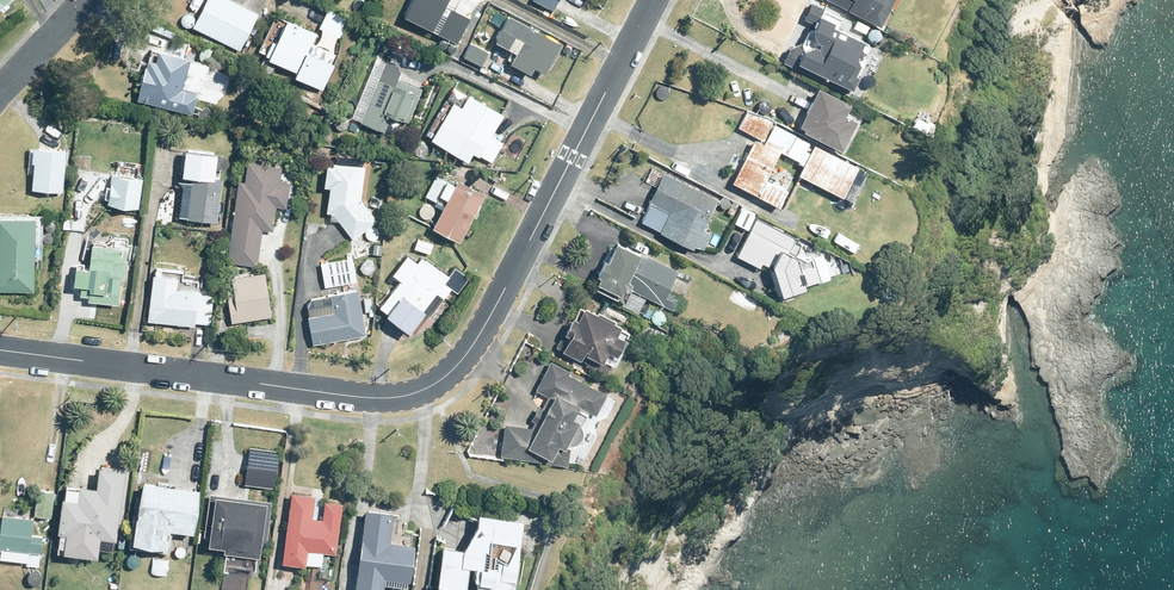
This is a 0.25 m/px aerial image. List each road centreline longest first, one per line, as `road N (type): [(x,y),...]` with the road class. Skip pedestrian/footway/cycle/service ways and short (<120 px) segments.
road 1 (residential): [(652,0),(520,259),(465,355),(430,386),(369,398),(0,351)]
road 2 (residential): [(0,90),(85,0)]

